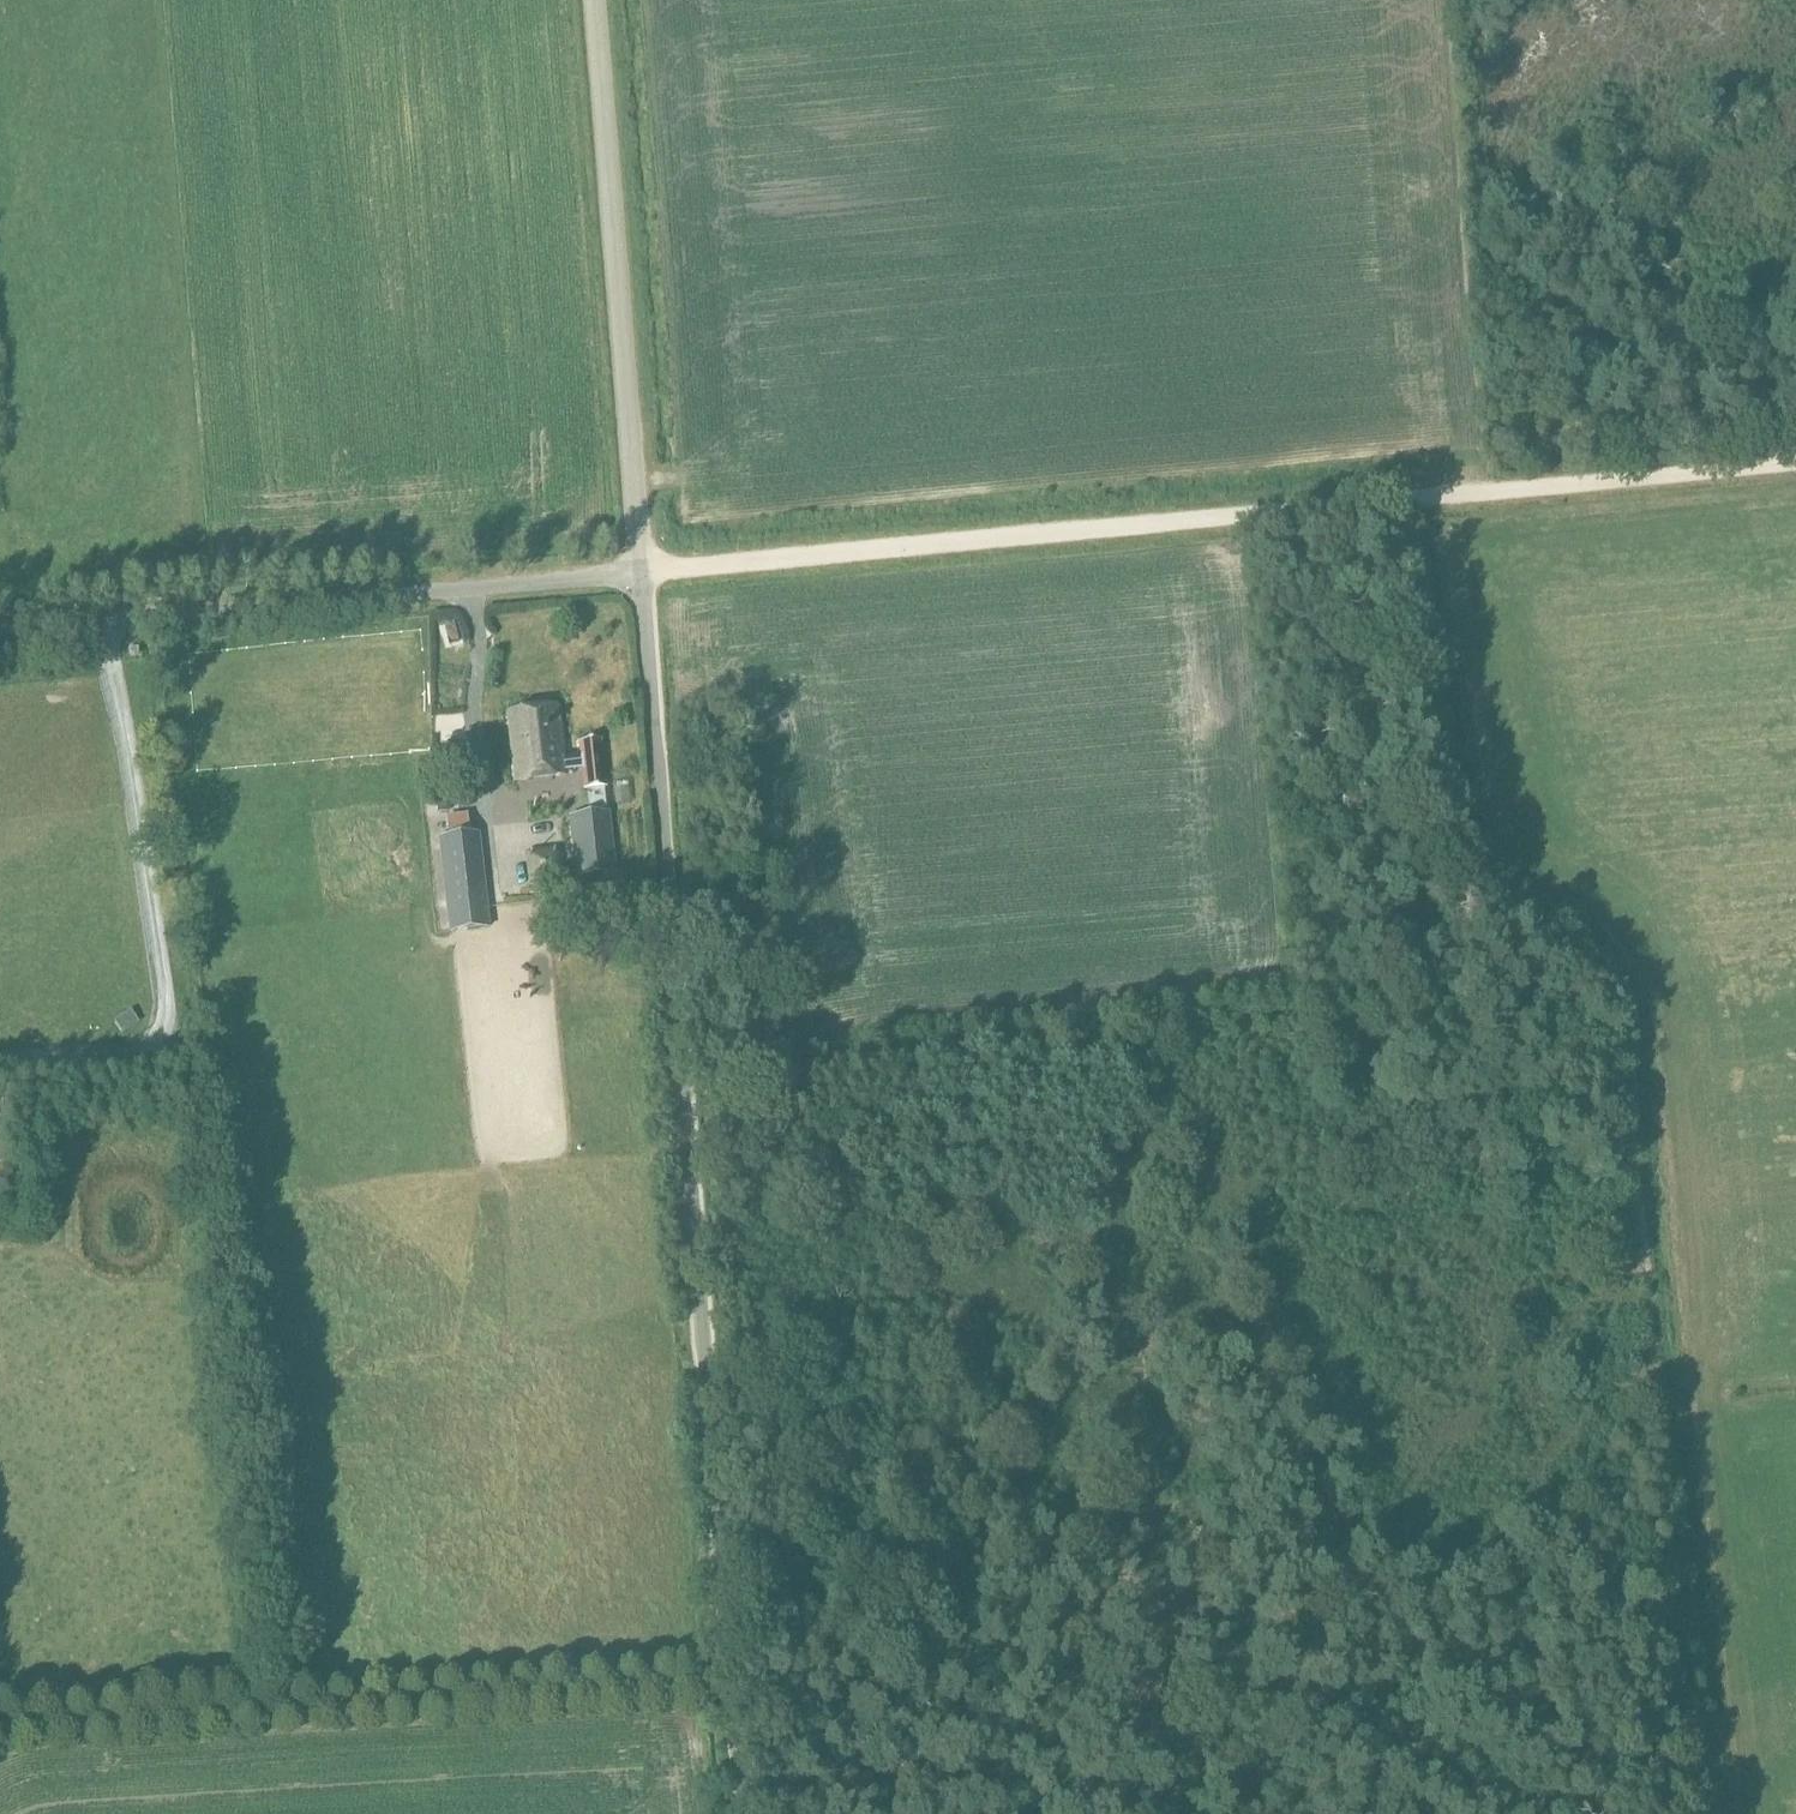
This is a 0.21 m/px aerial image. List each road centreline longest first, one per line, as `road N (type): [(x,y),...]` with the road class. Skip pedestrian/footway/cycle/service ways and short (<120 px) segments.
road 1 (unclassified): [(744,1813),(641,573)]
road 2 (track): [(641,573),(1795,464)]
road 3 (unclassified): [(0,632),(641,573)]
road 4 (unclassified): [(641,573),(594,0)]

